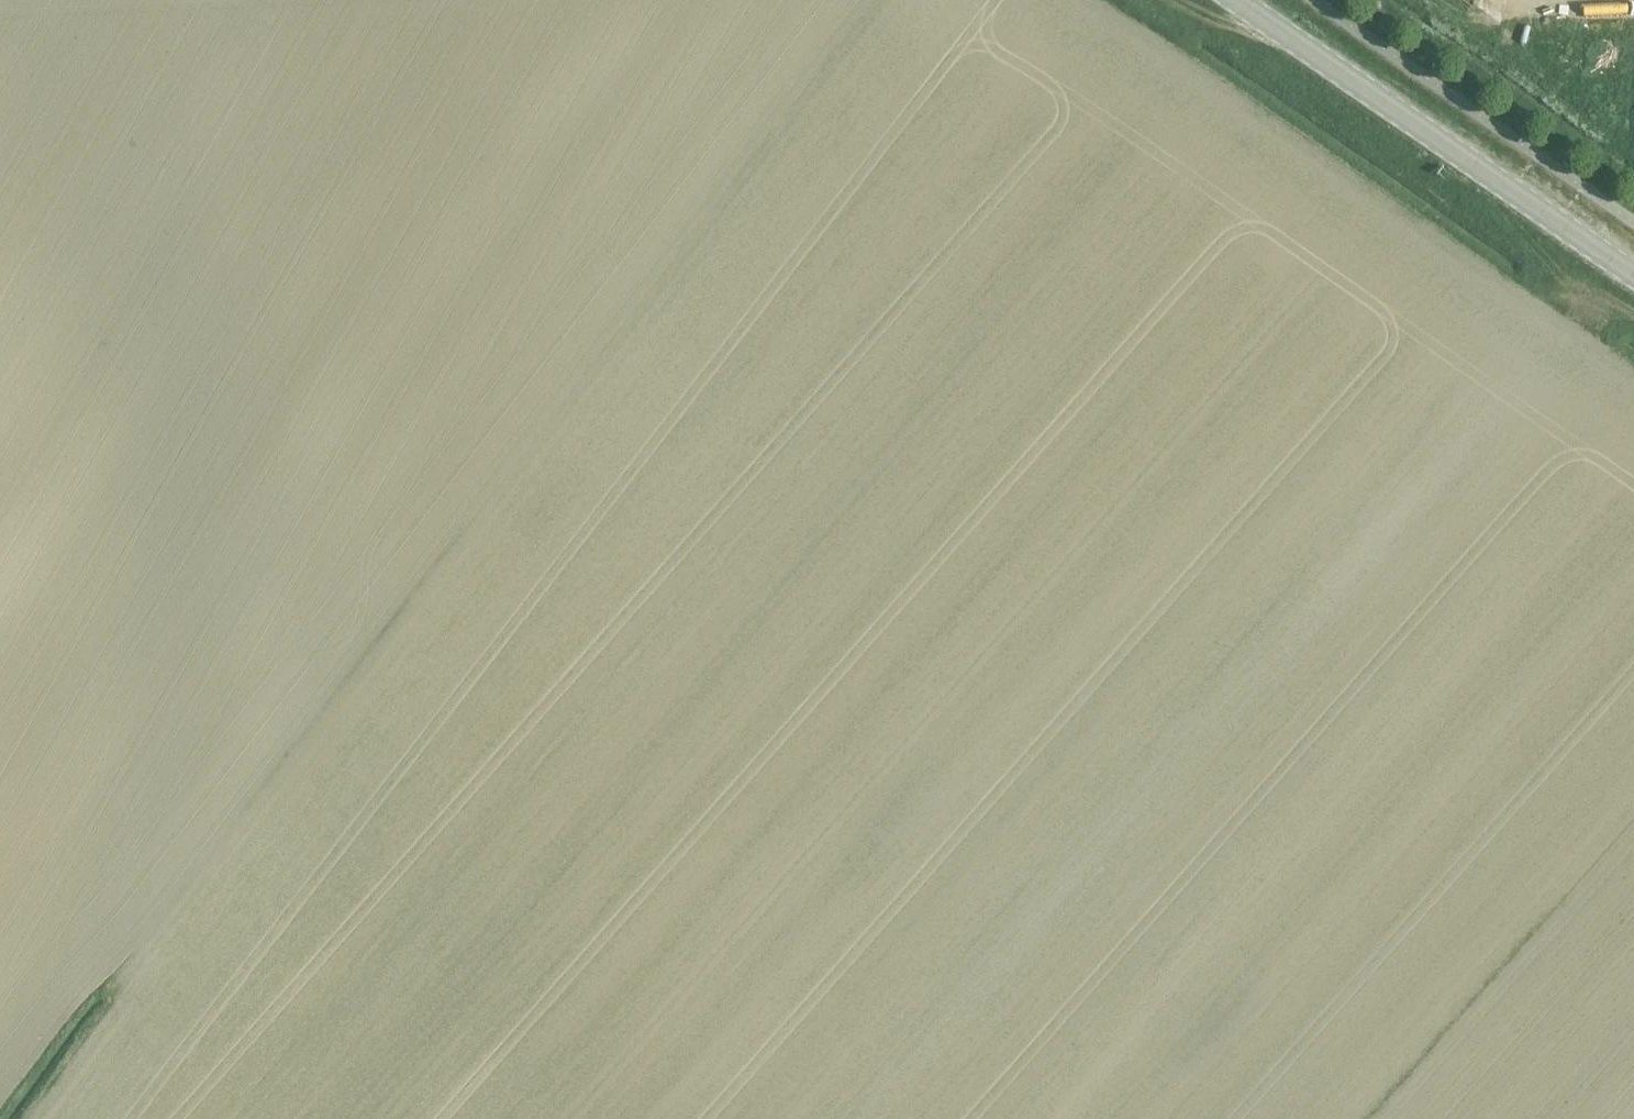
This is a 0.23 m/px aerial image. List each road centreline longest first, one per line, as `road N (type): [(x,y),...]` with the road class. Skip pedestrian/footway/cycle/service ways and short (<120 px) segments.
road 1 (secondary): [(1633,277),(1230,0)]

